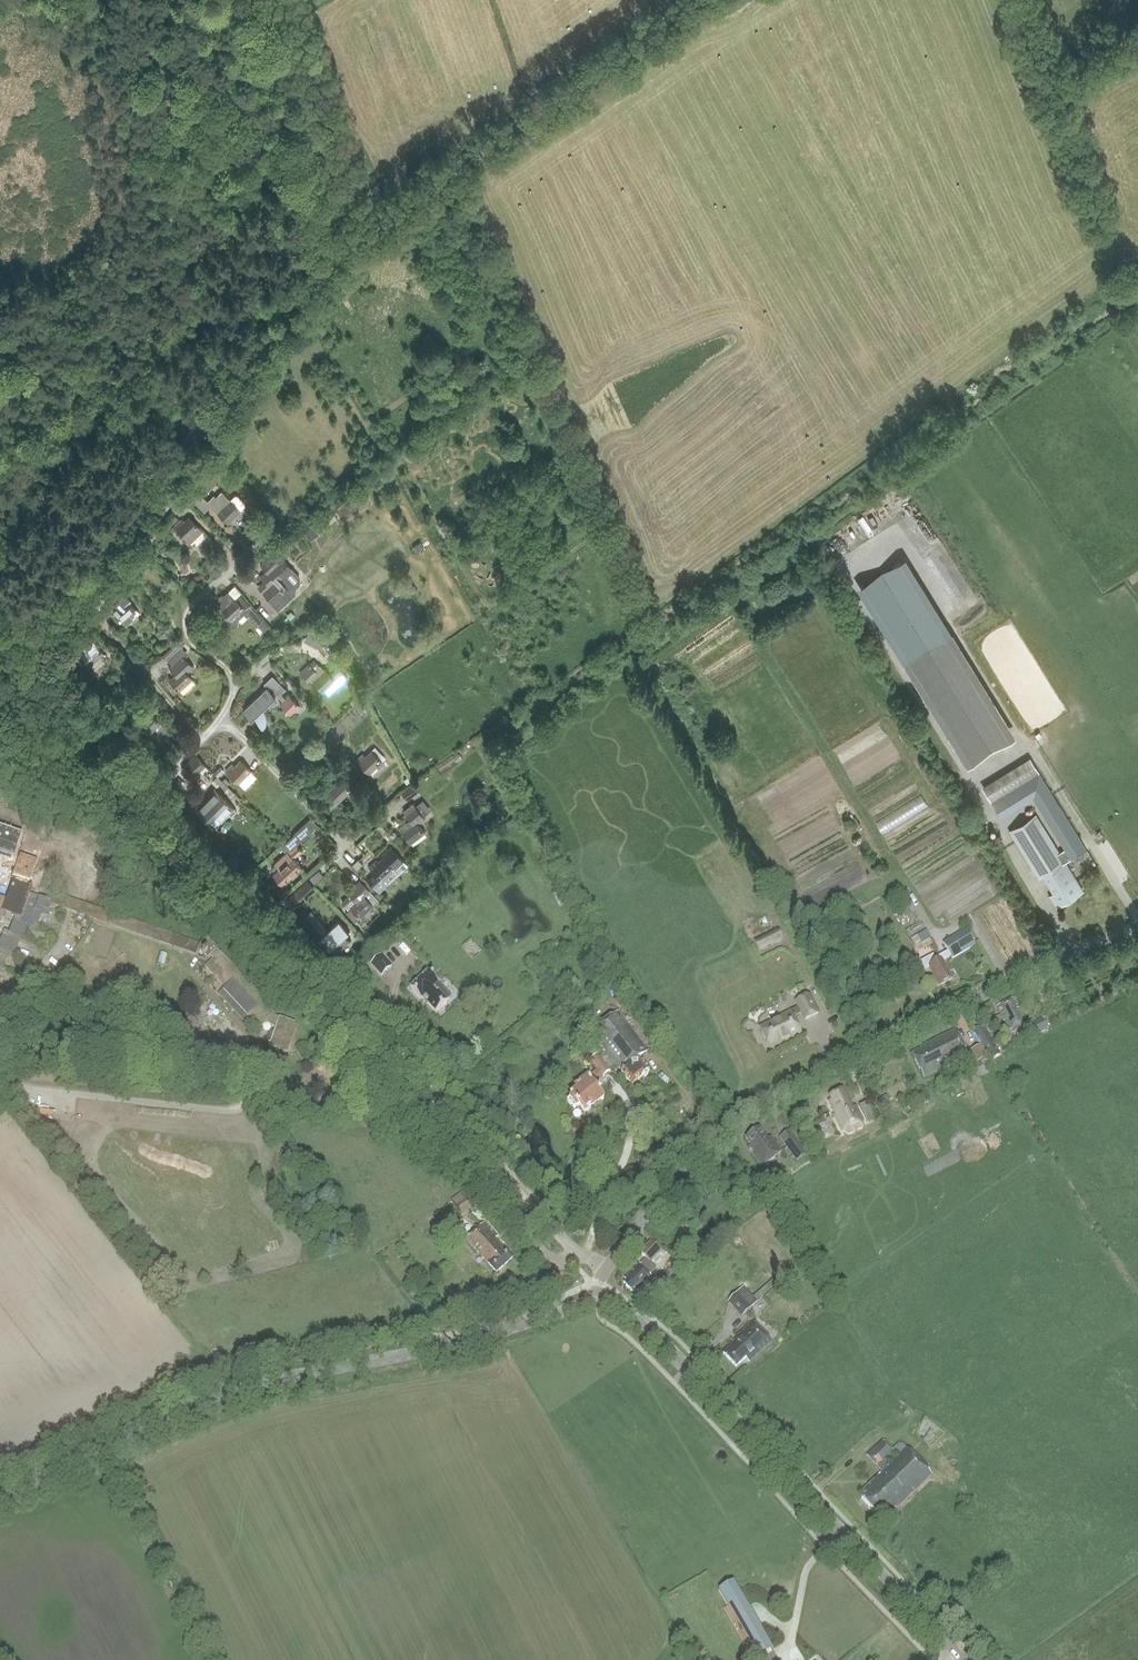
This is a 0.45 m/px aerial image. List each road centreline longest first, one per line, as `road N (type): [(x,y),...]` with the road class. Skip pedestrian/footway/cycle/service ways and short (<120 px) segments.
road 1 (track): [(72,604),(334,256),(702,0)]
road 2 (unclassified): [(605,1273),(28,668)]
road 3 (unclassified): [(605,1273),(712,1133),(731,1119),(1064,956),(1137,928)]
road 4 (tertiary): [(0,1501),(180,1408),(478,1337),(596,1300)]
road 5 (tertiary): [(596,1300),(654,1332),(956,1652)]
road 6 (track): [(146,794),(222,720),(233,680),(193,645),(186,615),(245,559)]
road 7 (track): [(254,1099),(0,1070)]
road 8 (track): [(222,720),(346,848)]
road 9 (track): [(204,737),(112,634)]

